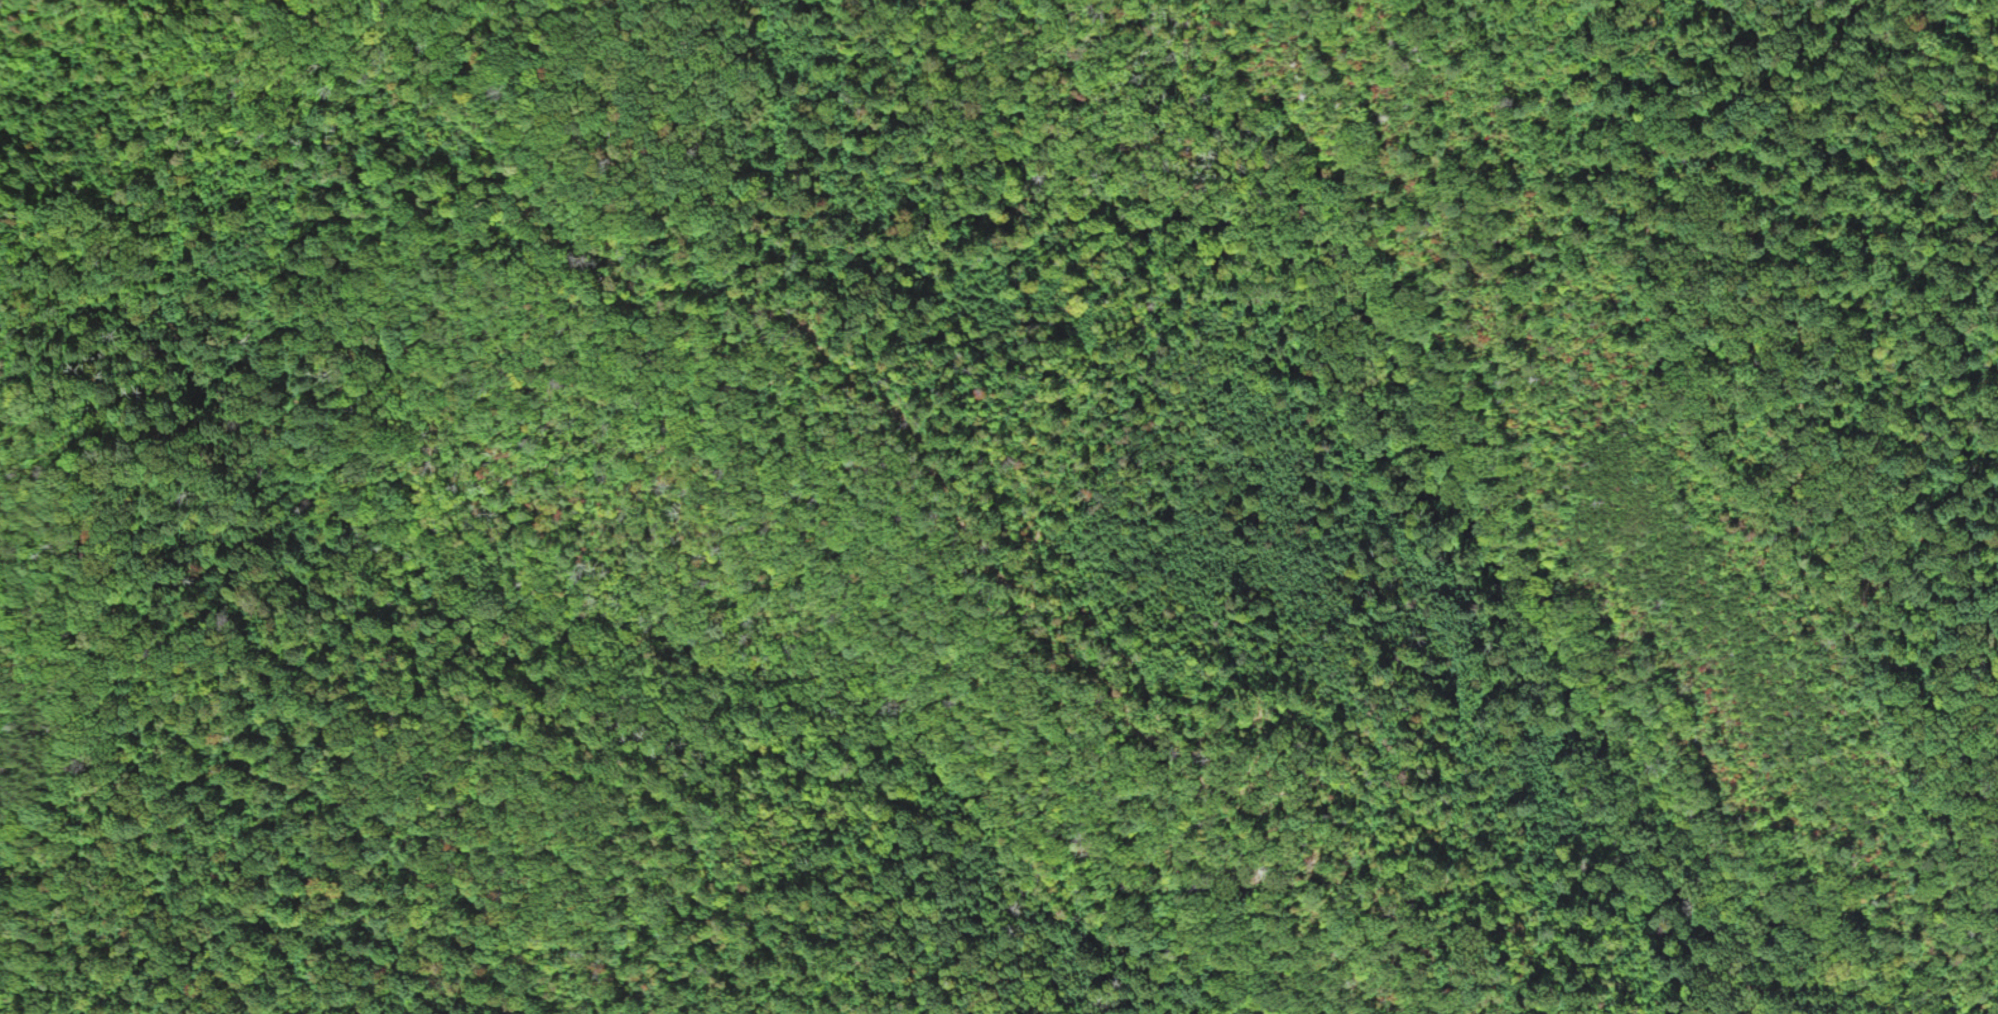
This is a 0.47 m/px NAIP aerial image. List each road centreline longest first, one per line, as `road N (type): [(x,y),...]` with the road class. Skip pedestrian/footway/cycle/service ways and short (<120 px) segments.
road 1 (track): [(846,1013),(661,815),(528,743),(414,709)]

